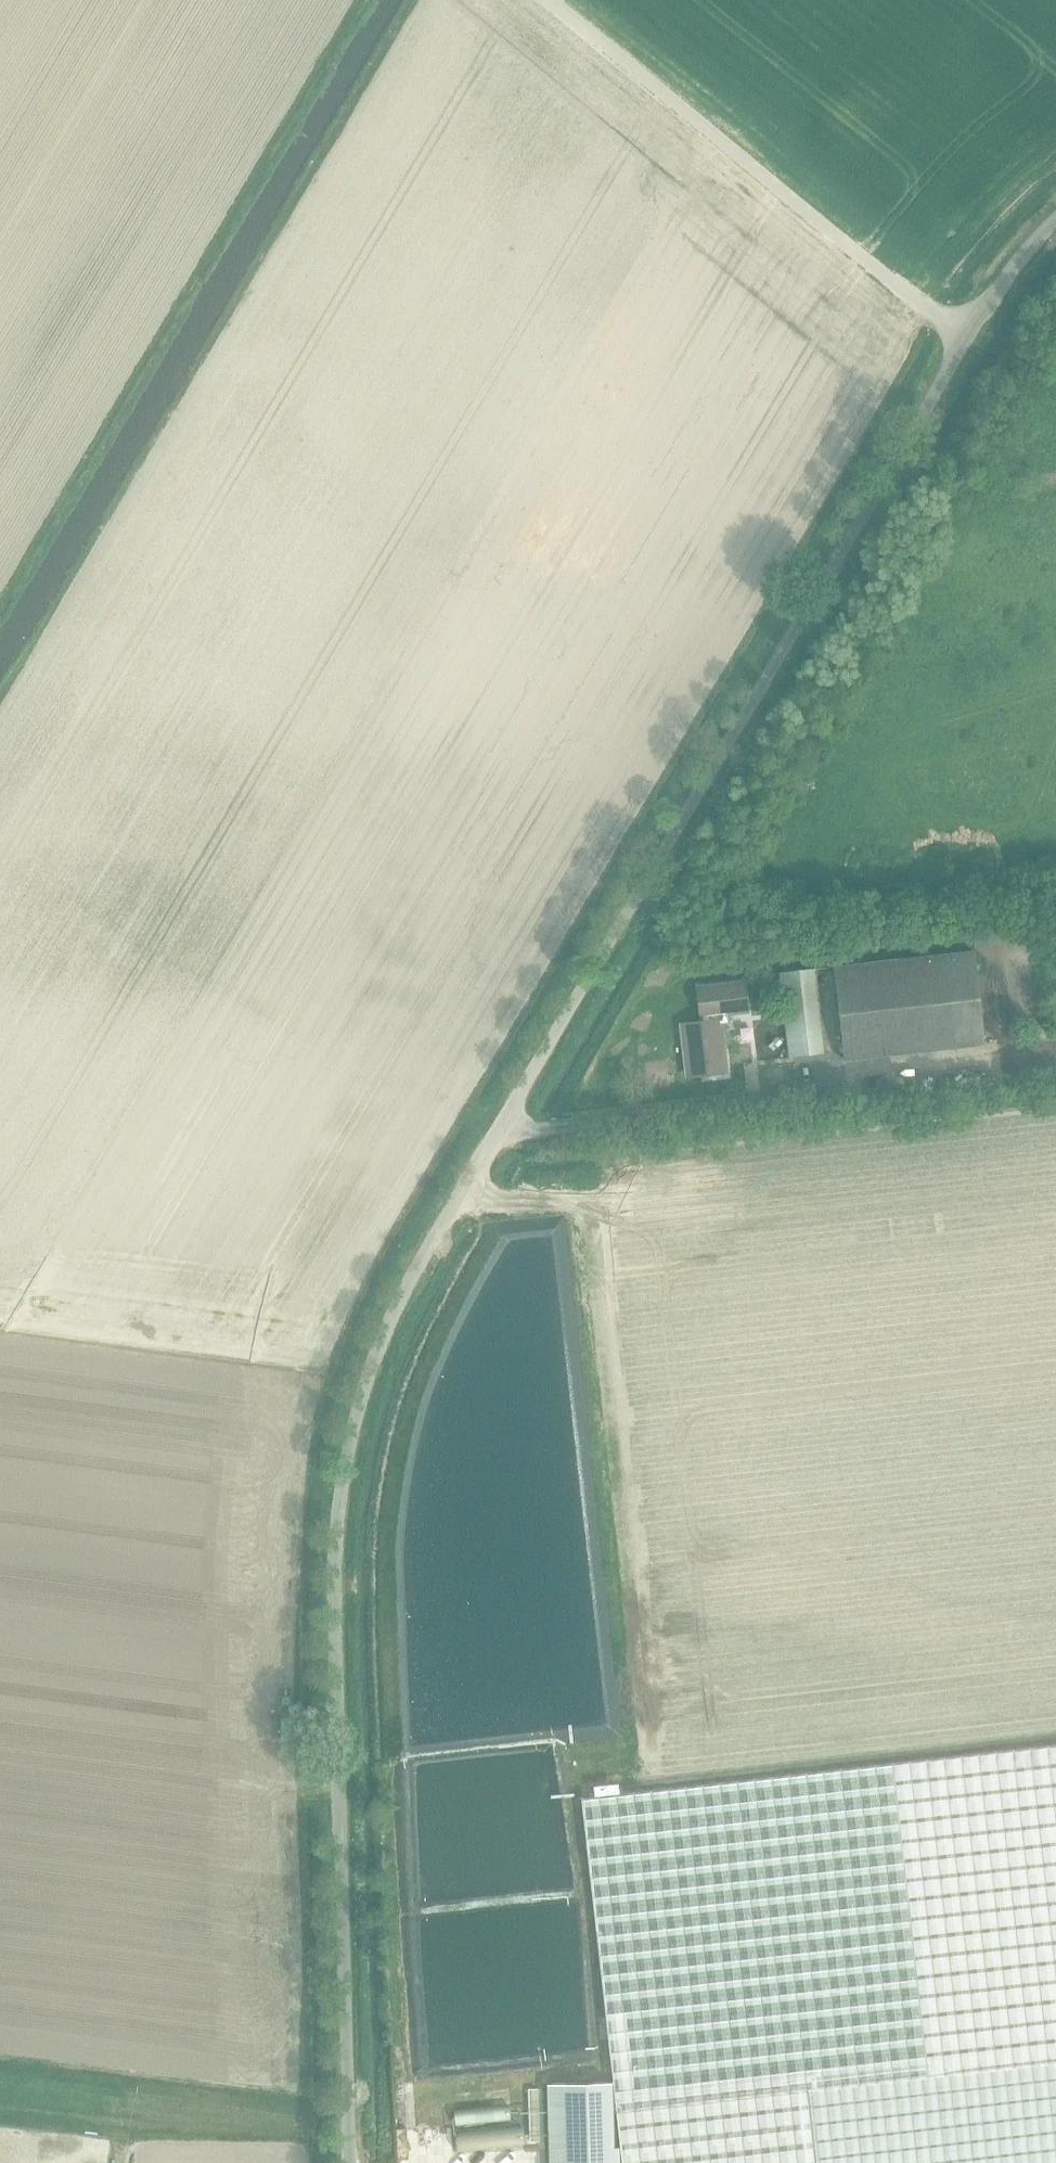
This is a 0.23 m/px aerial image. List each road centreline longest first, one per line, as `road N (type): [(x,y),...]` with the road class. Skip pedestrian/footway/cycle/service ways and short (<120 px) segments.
road 1 (unclassified): [(355,2162),(339,1497),(374,1344),(971,332),(1014,265),(1055,220)]

